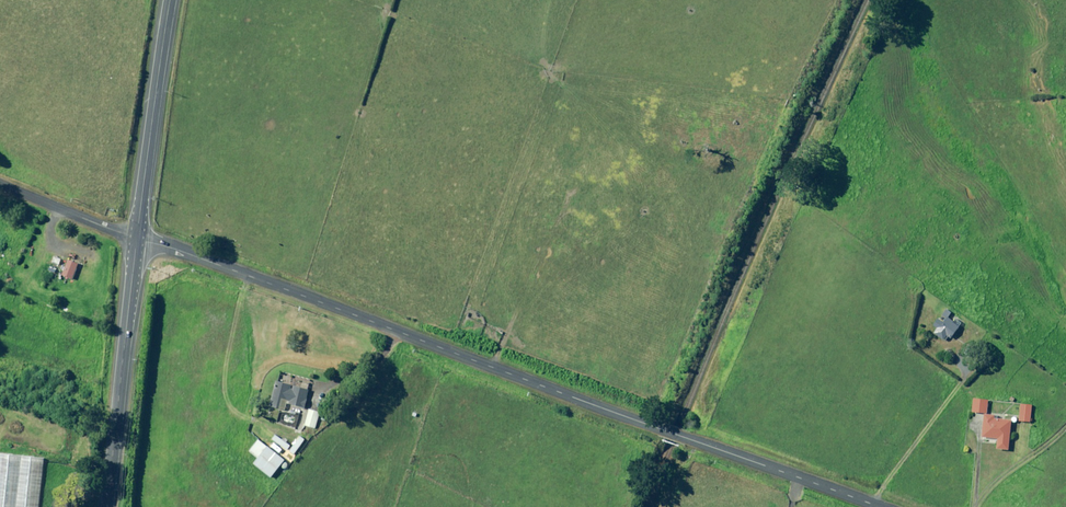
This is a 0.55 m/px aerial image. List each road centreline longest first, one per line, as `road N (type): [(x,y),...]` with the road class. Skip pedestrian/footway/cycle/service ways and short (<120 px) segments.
road 1 (unclassified): [(877,506),(136,238)]
road 2 (secondary): [(136,238),(107,506)]
road 3 (secondary): [(171,0),(136,238)]
road 4 (unclassified): [(0,184),(136,238)]

